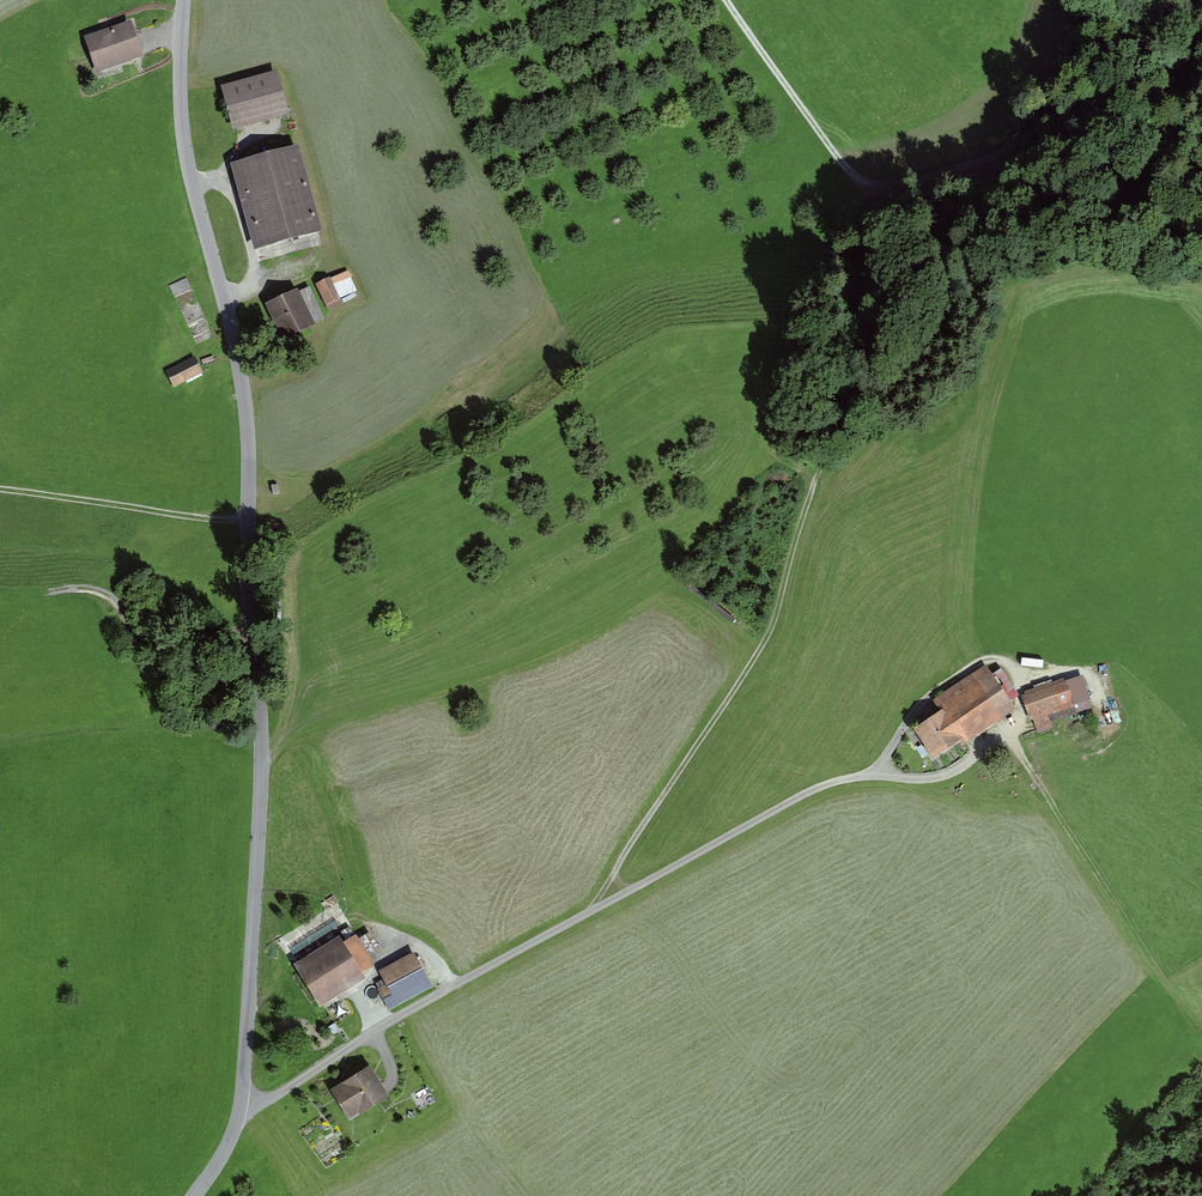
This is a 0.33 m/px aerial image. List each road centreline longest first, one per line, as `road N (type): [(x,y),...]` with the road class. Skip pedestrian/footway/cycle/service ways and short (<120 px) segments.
road 1 (residential): [(186,0),(184,140),(250,437),(247,580),(263,732),(241,1104),(228,1145),(194,1195)]
road 2 (track): [(875,187),(860,386),(814,482),(775,617),(592,910)]
road 3 (track): [(889,778),(833,783),(794,800),(375,1031)]
road 4 (track): [(872,774),(944,684),(991,656),(1013,662),(1022,680),(1017,724),(947,776),(889,778)]
road 5 (track): [(1201,1042),(1011,730)]
road 6 (track): [(875,187),(937,176),(1048,133),(1136,150),(1201,196)]
road 7 (track): [(0,491),(249,524)]
road 8 (track): [(726,0),(834,154),(875,187)]
road 9 (track): [(287,128),(264,134),(231,164),(254,263),(249,285),(223,298)]
road 10 (track): [(375,1031),(268,1100),(241,1104)]
road 11 (track): [(351,921),(409,940),(453,987)]

